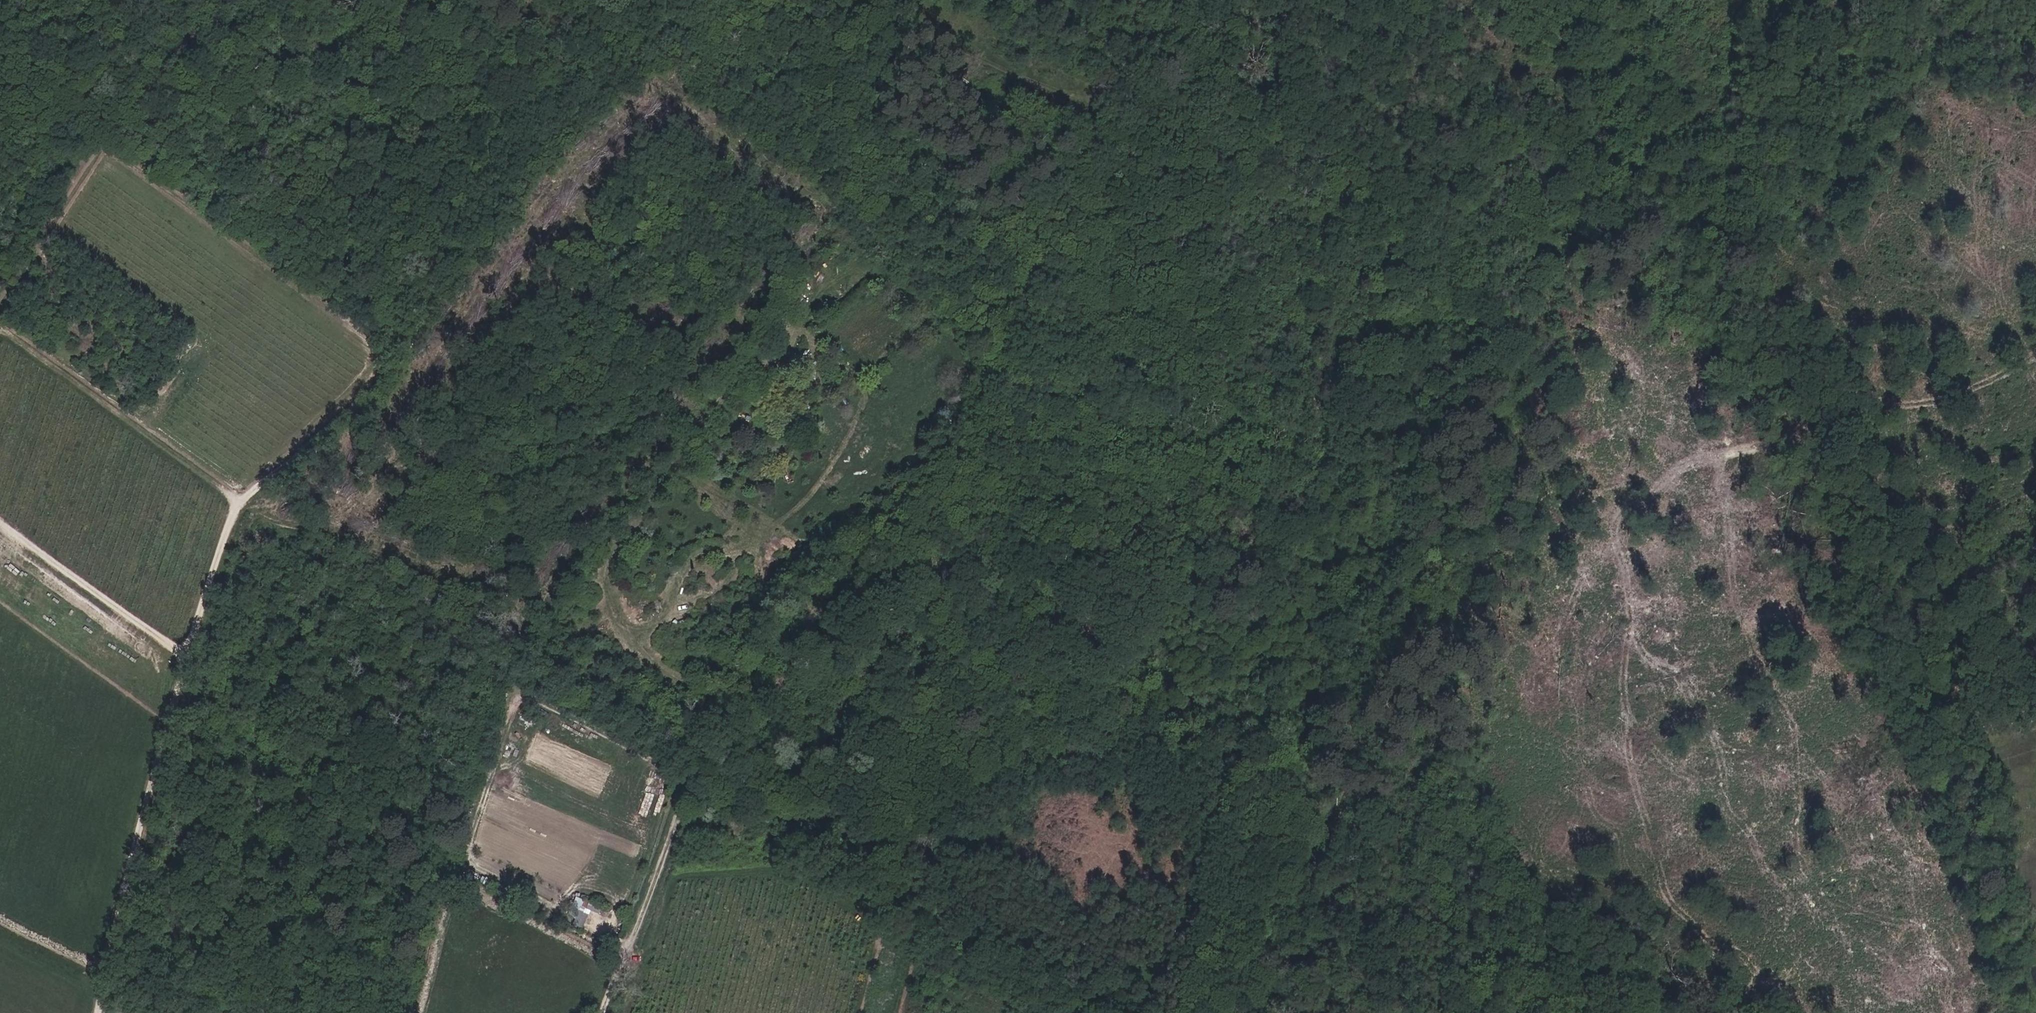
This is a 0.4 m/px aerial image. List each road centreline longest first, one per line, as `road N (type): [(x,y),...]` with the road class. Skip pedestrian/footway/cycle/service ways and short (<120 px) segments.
road 1 (unclassified): [(0,317),(244,498),(100,1000)]
road 2 (track): [(645,643),(701,694),(708,724),(668,859),(608,1012)]

